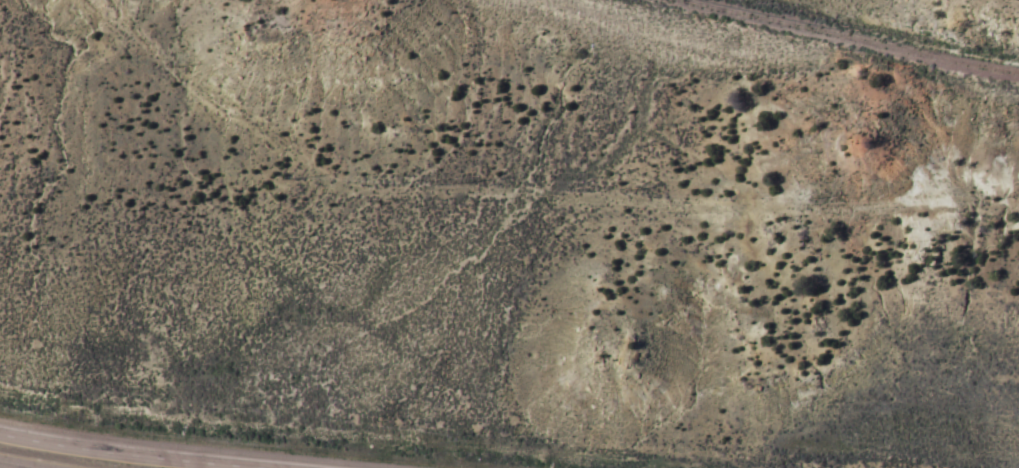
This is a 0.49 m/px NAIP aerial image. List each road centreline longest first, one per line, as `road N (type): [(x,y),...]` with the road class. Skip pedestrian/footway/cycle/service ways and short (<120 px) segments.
road 1 (trunk): [(285,467),(0,432)]

